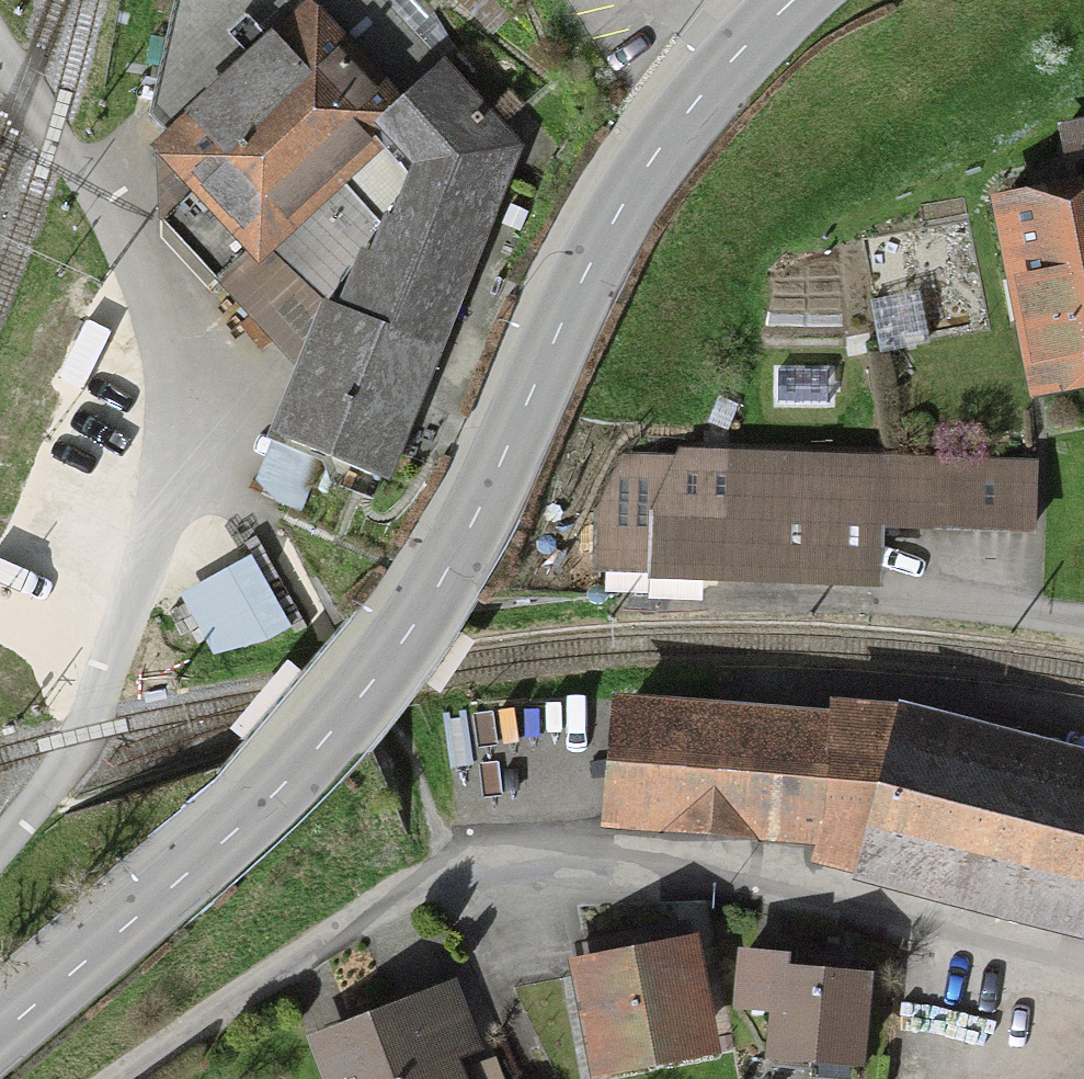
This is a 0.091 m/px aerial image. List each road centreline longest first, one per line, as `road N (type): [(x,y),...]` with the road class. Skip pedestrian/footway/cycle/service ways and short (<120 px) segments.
road 1 (primary): [(0,1035),(239,829),(388,662),(449,569),(627,198),(699,99),(793,0)]
road 2 (residential): [(0,848),(64,767),(107,686),(171,514),(184,439),(152,322),(58,127),(0,50)]

